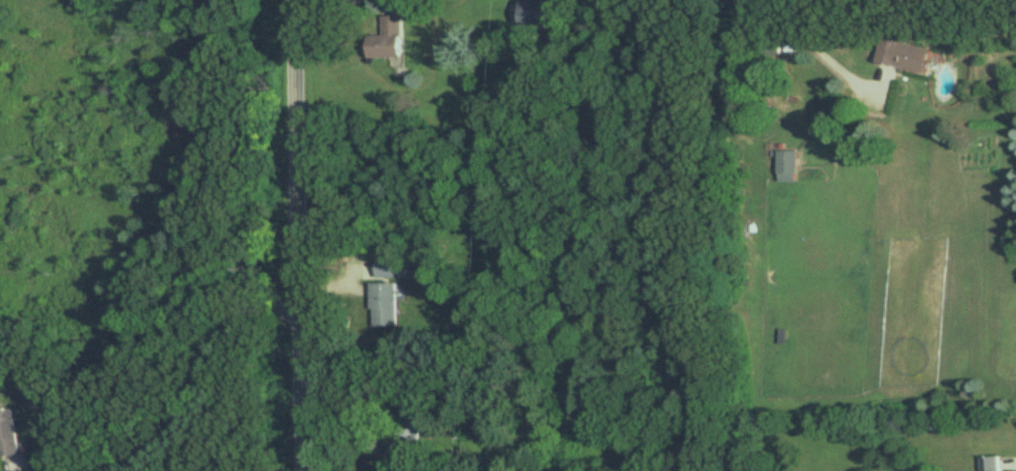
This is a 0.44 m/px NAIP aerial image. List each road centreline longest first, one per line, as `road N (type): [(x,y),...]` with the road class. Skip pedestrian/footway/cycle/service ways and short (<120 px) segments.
road 1 (residential): [(300,470),(290,0)]
road 2 (track): [(298,296),(258,296),(235,314),(176,427),(137,451),(13,470)]

